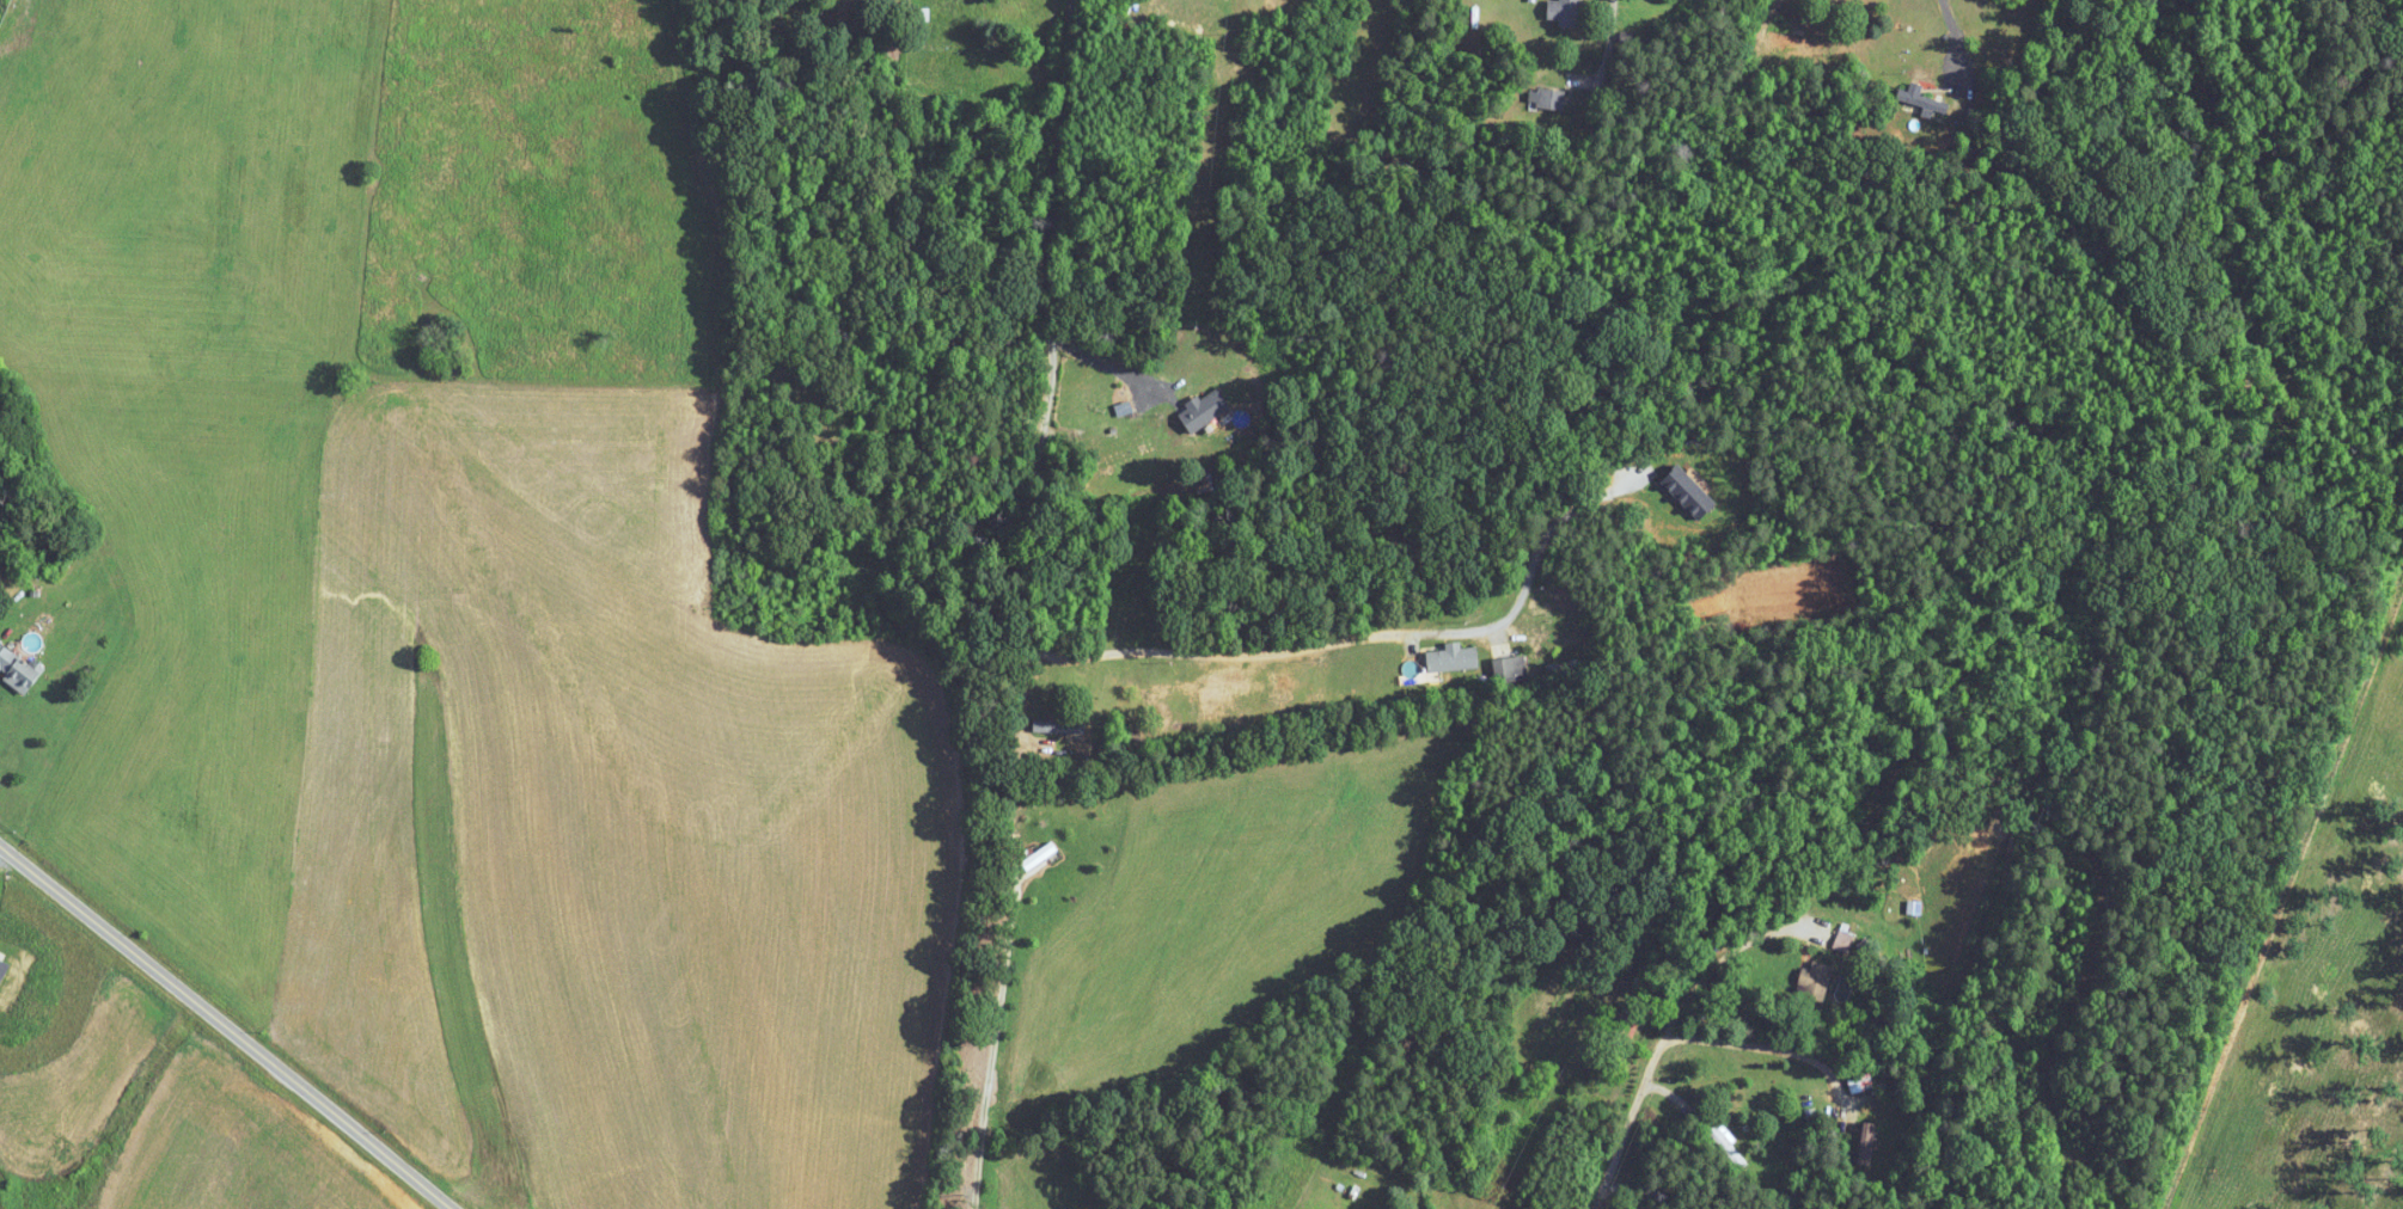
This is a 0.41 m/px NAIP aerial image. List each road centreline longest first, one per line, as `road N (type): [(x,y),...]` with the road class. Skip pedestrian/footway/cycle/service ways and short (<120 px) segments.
road 1 (residential): [(1084,0),(1054,254),(1058,330),(1029,513),(1026,639),(1057,663),(1083,664),(1243,659),(1380,636)]
road 2 (residential): [(463,1208),(0,841)]
road 3 (residential): [(1593,1208),(1670,1020)]
road 4 (residential): [(898,0),(892,50),(916,86),(943,91)]

